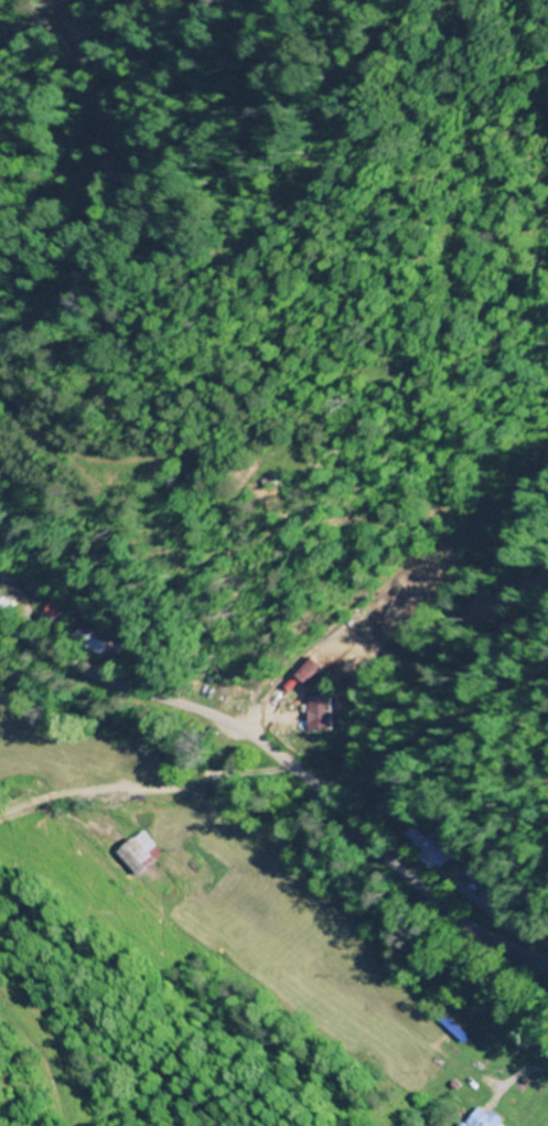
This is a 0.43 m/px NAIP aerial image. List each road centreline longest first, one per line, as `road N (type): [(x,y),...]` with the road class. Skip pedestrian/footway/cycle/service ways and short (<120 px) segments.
road 1 (residential): [(547,970),(437,908),(260,744),(0,633)]

